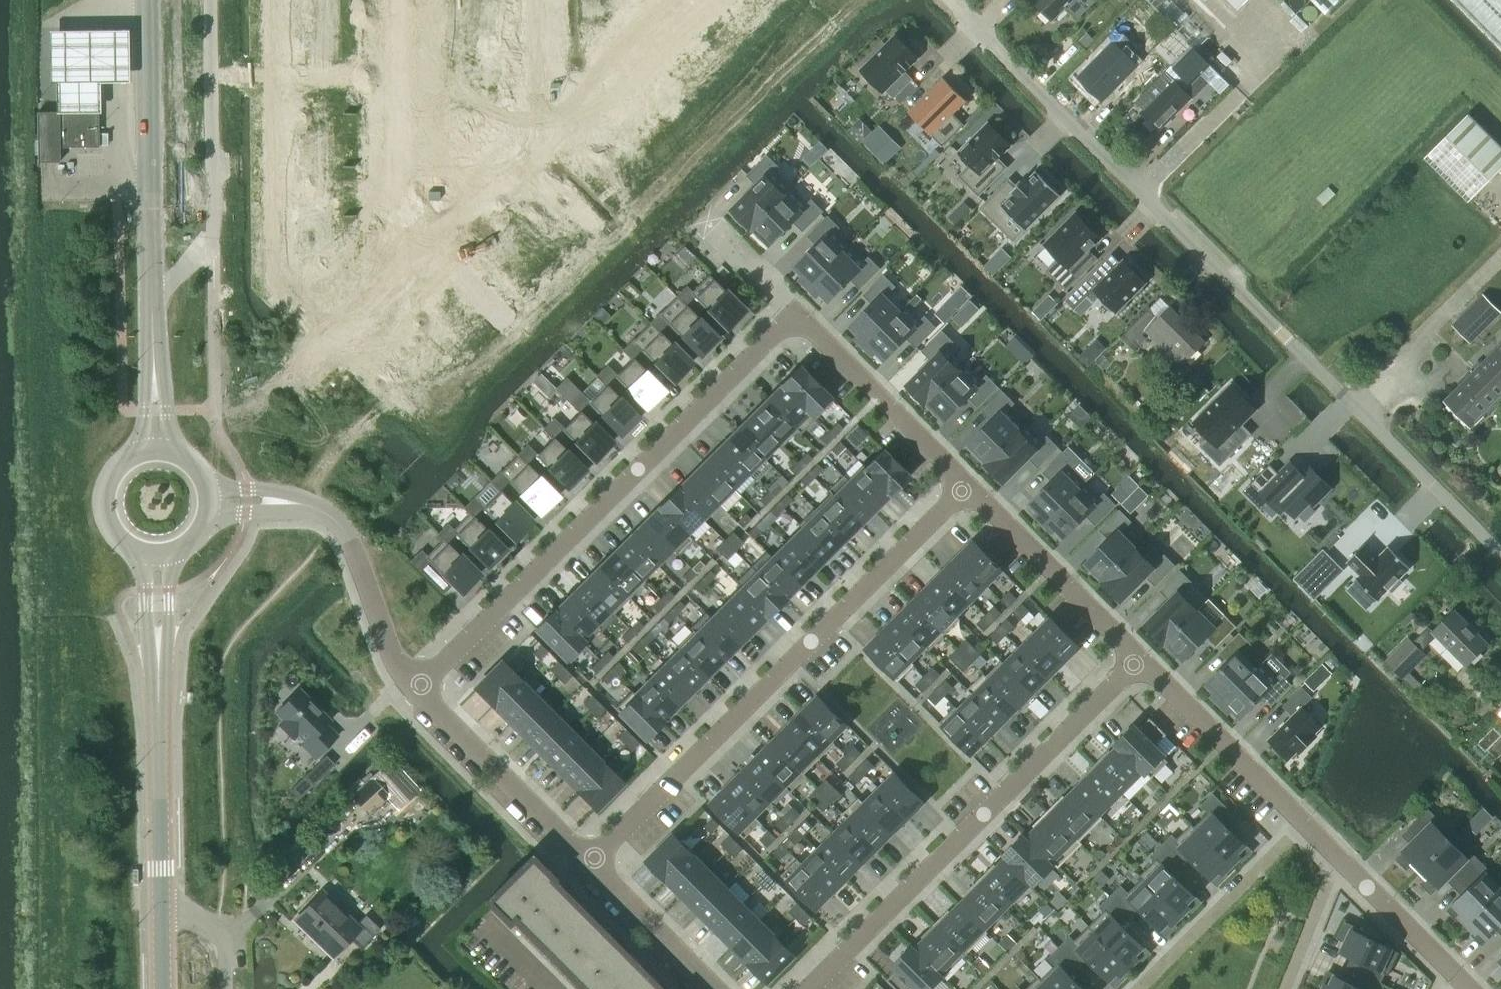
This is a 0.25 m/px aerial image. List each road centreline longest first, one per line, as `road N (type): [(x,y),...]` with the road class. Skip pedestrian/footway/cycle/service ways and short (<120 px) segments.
road 1 (track): [(42,988),(20,0)]
road 2 (unclassified): [(1500,554),(954,0)]
road 3 (residential): [(421,686),(797,316),(968,487)]
road 4 (residential): [(968,487),(592,865)]
road 5 (residential): [(584,0),(586,102),(298,371)]
road 6 (residential): [(1140,660),(808,988)]
road 7 (residential): [(1140,660),(1466,988)]
road 8 (unclassified): [(152,295),(213,238),(210,0)]
road 9 (tertiary): [(152,295),(147,0)]
road 10 (residential): [(421,686),(592,865)]
road 11 (residential): [(968,487),(1140,660)]
road 12 (residential): [(293,503),(325,512),(339,527),(395,656),(421,686)]
road 13 (secondary): [(161,900),(157,677)]
road 14 (residential): [(592,865),(713,988)]
road 15 (secondary): [(142,550),(157,677)]
road 16 (secondary): [(142,452),(114,474),(106,501),(114,528),(142,550)]
road 17 (secondary): [(157,677),(169,622),(168,551)]
road 18 (unclassified): [(225,988),(225,939),(161,900)]

